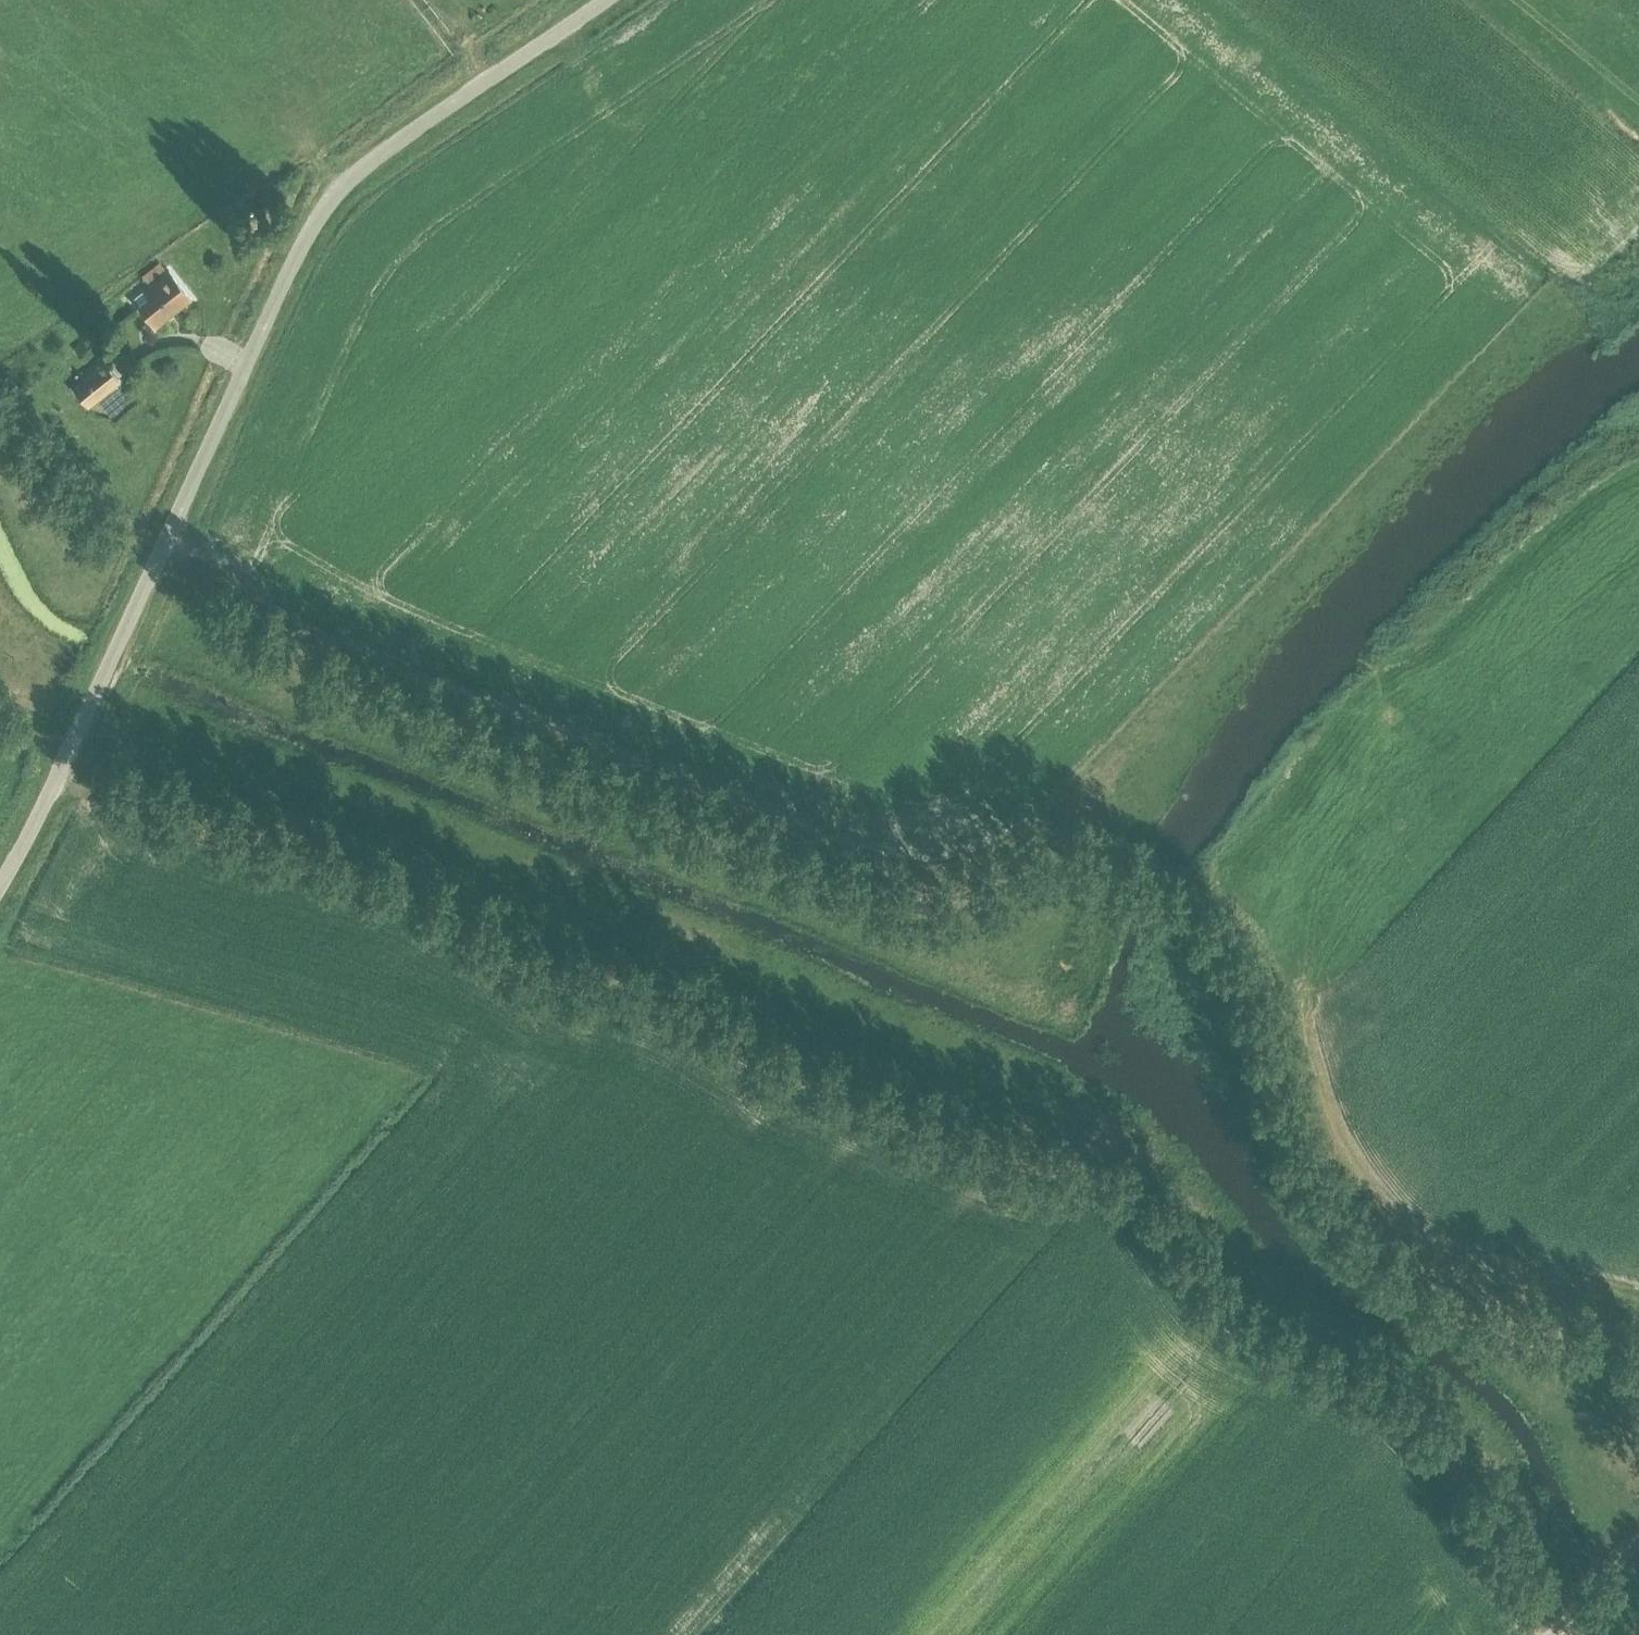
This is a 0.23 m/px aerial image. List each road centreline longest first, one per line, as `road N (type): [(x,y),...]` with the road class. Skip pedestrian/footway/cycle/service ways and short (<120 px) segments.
road 1 (unclassified): [(0,887),(299,252),(339,185),(606,0)]

